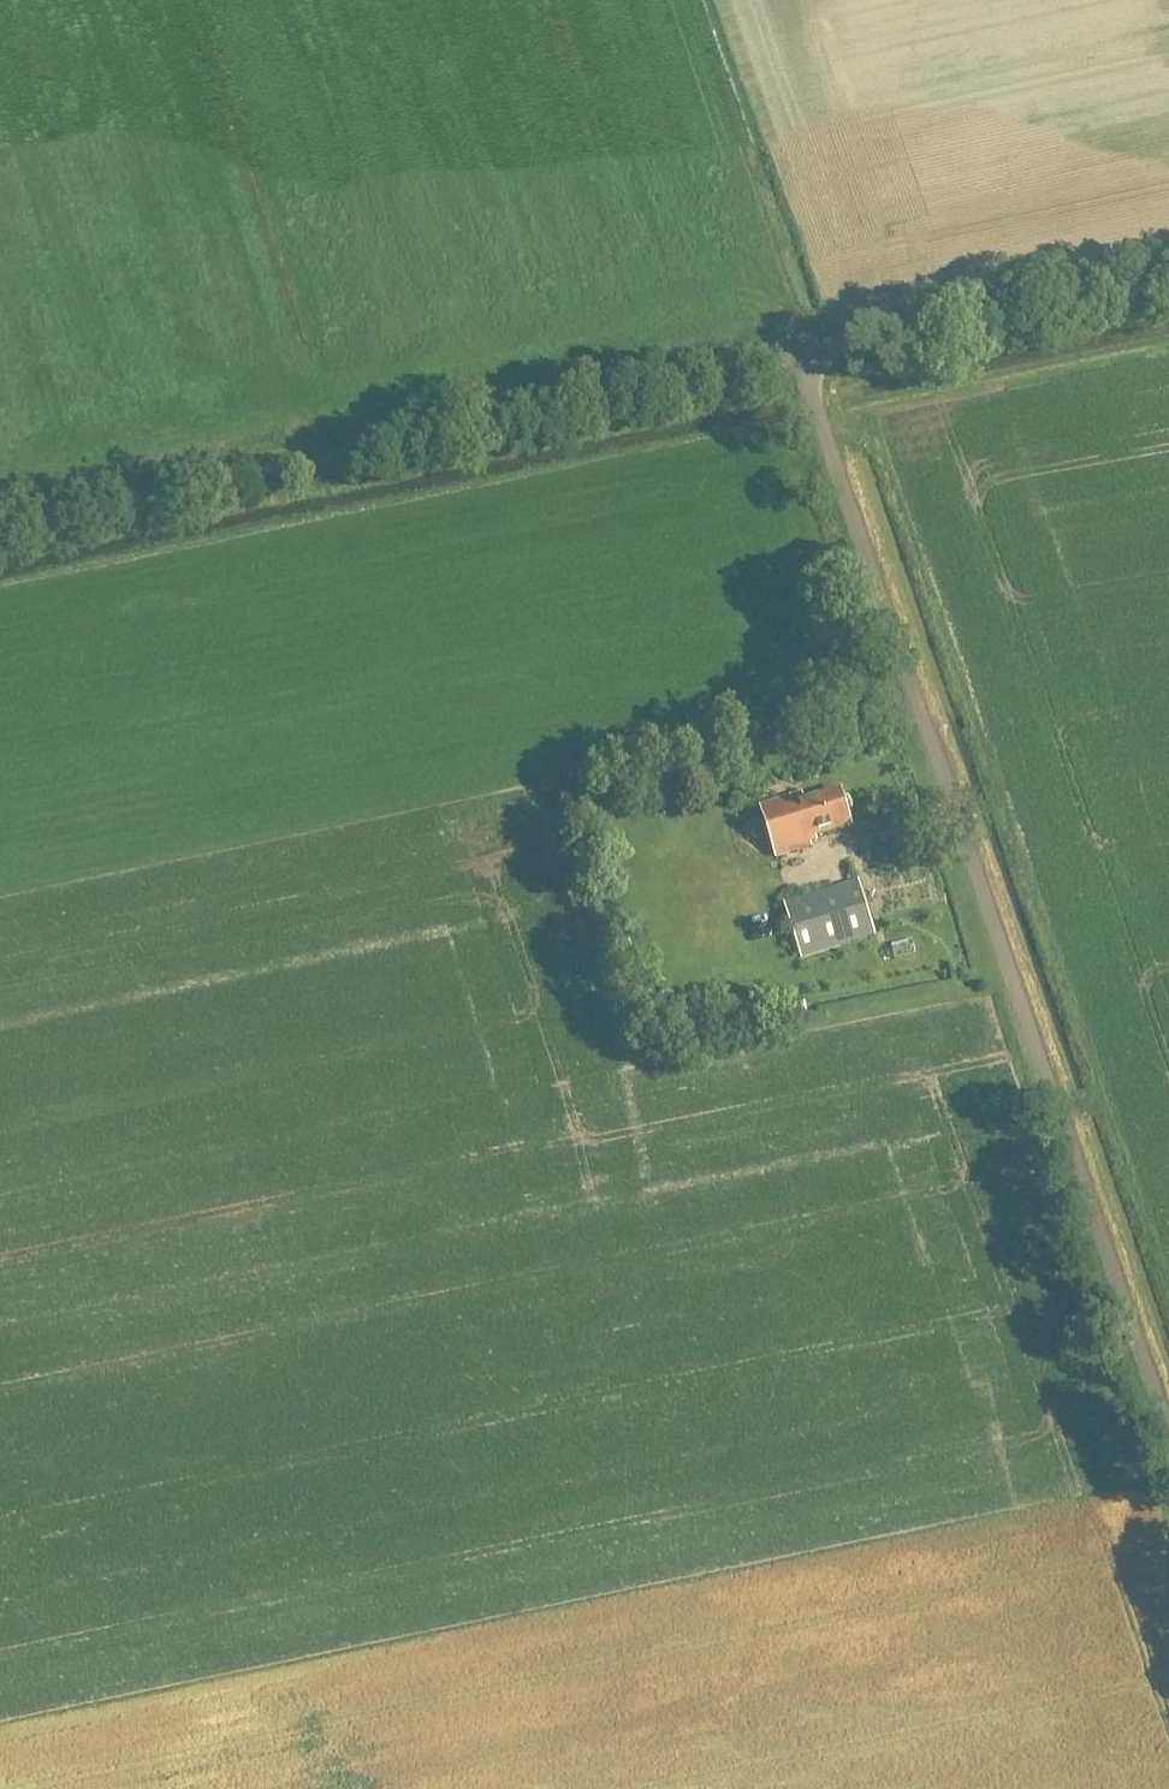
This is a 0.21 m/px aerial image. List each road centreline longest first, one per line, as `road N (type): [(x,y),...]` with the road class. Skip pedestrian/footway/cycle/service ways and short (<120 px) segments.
road 1 (unclassified): [(1168,1441),(800,356),(1168,272)]

